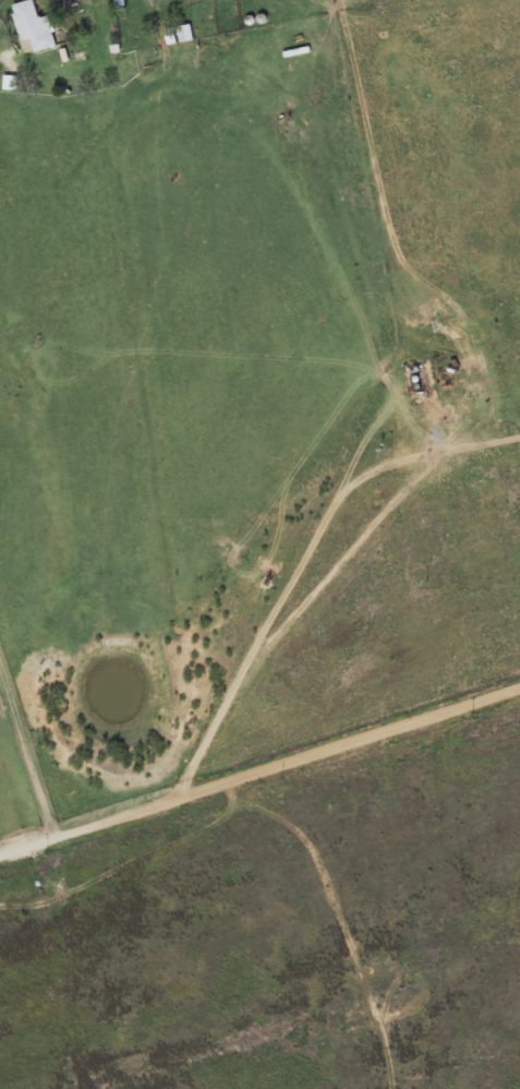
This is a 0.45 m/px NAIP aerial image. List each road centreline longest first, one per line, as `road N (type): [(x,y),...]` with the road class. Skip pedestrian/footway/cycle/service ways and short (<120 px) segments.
road 1 (residential): [(0,851),(519,684)]
road 2 (residential): [(205,787),(185,617),(419,392)]
road 3 (residential): [(310,752),(312,794),(360,871),(366,985)]
road 4 (residential): [(45,837),(0,672)]

